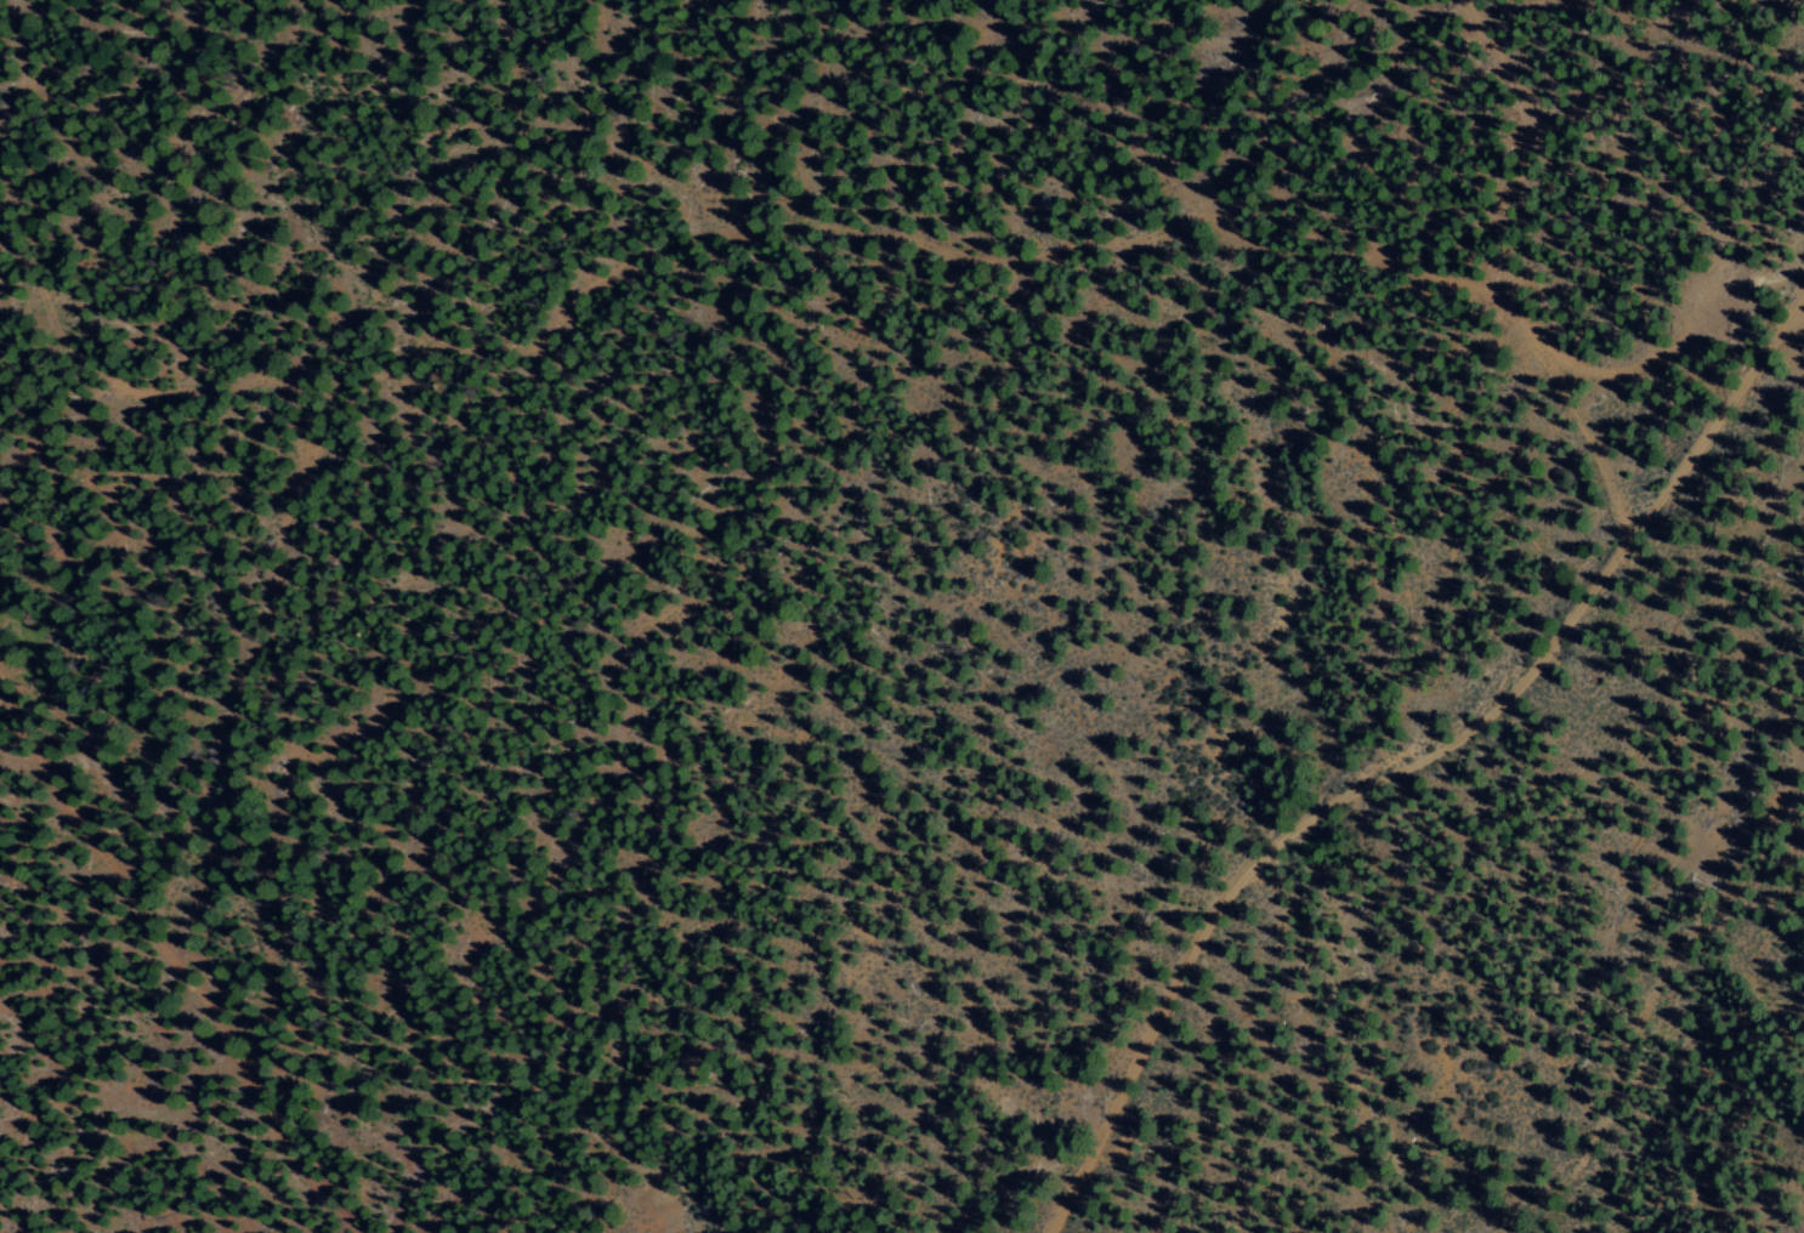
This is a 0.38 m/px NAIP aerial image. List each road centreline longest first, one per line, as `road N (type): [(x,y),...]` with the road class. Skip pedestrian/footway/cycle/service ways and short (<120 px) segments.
road 1 (residential): [(1050,1232),(1102,1129),(1270,900),(1708,477),(1803,299)]
road 2 (residential): [(0,684),(68,972),(312,1232)]

